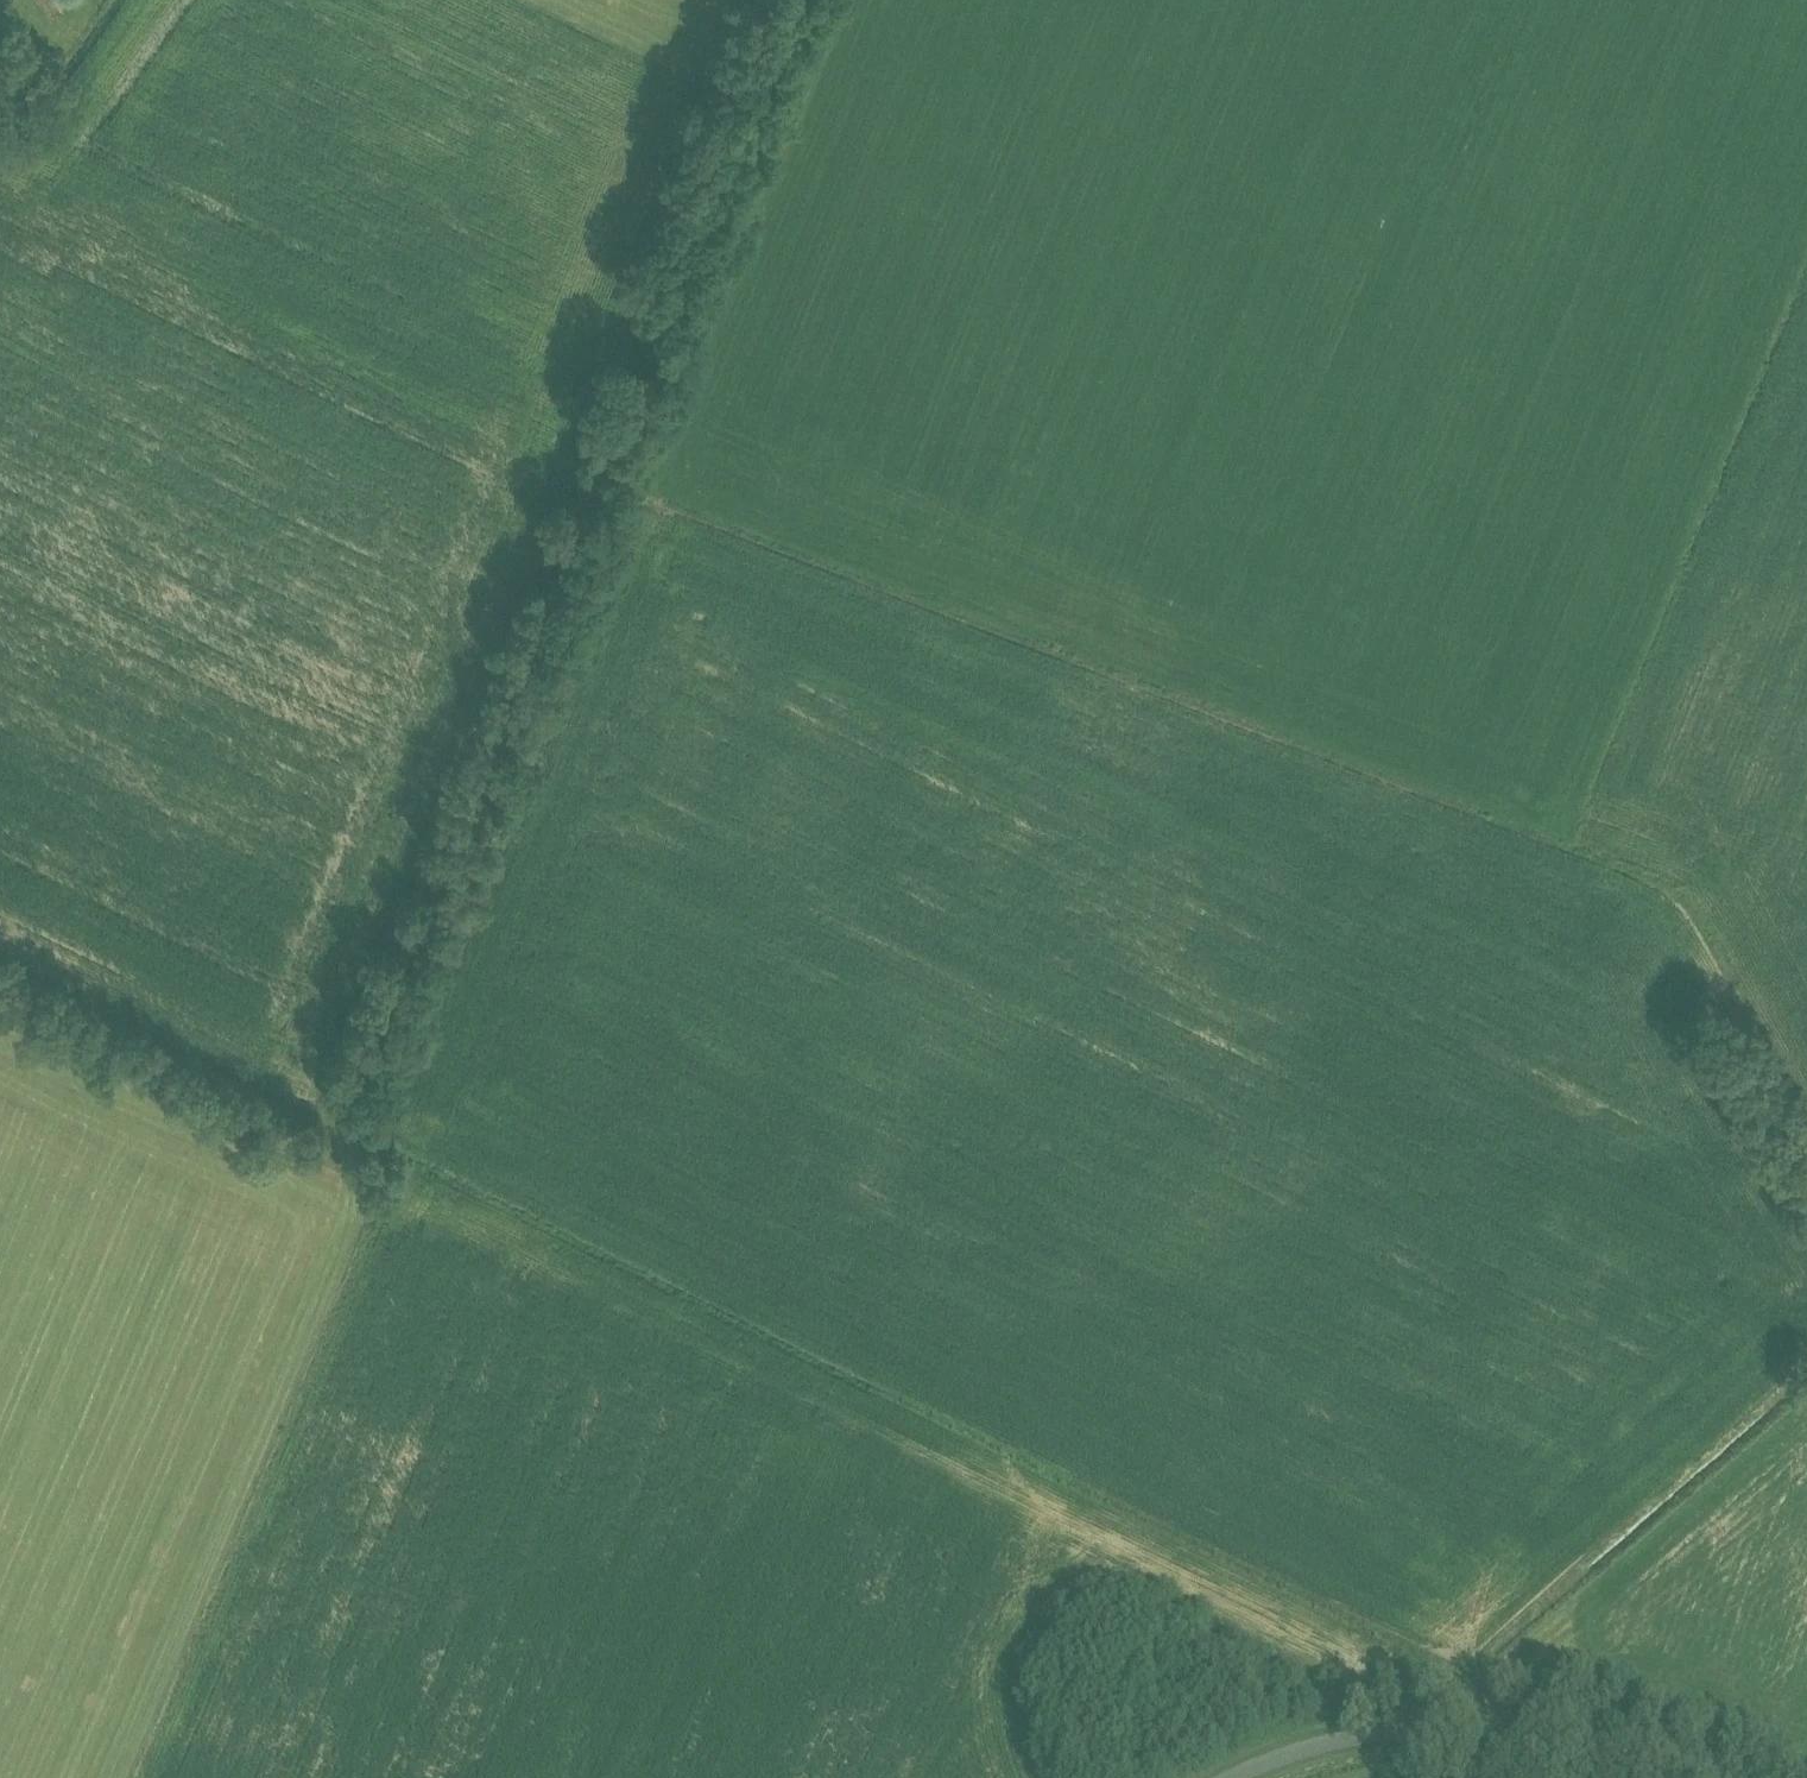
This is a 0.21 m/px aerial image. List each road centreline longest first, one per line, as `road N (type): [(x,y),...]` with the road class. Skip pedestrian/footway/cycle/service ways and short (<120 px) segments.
road 1 (unclassified): [(1664,1777),(1527,1735),(1472,1729),(1310,1748),(1235,1777)]

